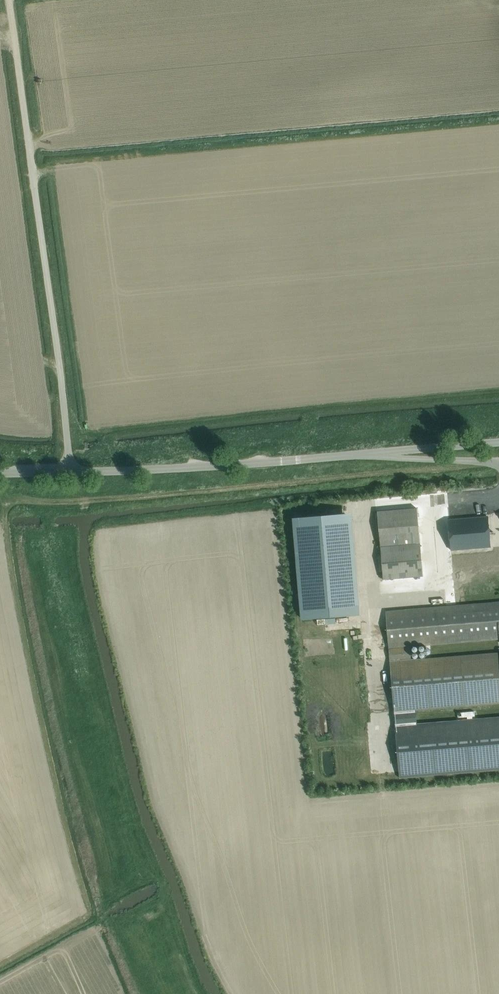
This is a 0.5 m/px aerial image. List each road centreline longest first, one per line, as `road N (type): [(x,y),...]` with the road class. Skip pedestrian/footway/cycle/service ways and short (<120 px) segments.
road 1 (unclassified): [(69,472),(10,0)]
road 2 (unclassified): [(498,442),(69,472)]

